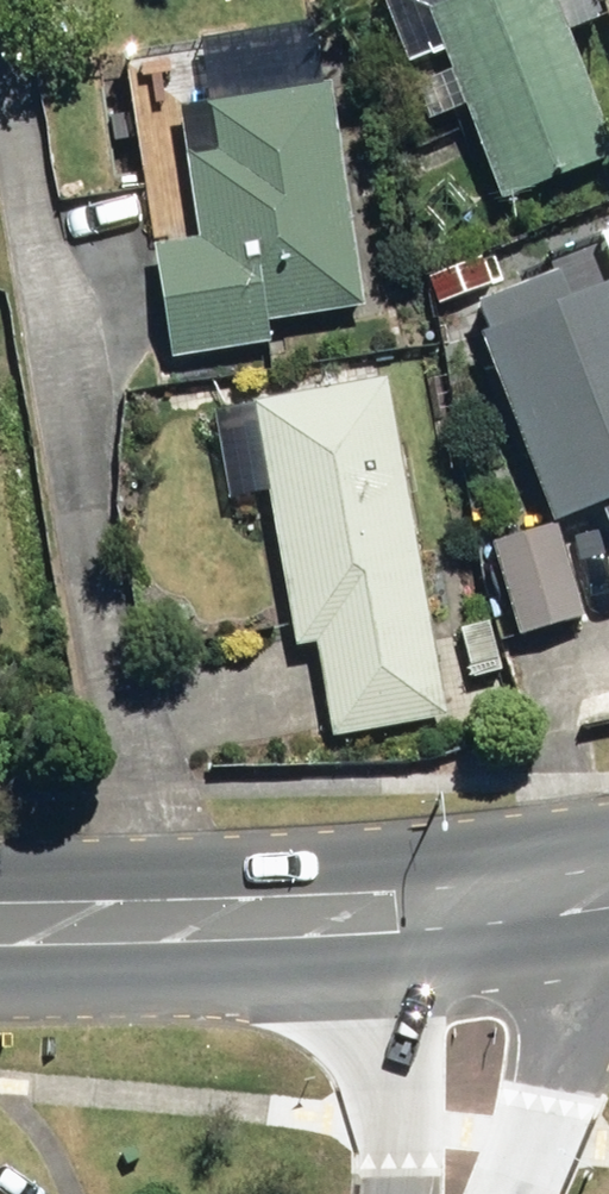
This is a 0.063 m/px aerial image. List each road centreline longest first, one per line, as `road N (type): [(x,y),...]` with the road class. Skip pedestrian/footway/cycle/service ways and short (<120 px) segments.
road 1 (secondary): [(0,924),(386,913)]
road 2 (residential): [(569,893),(575,978),(560,1084),(515,1193)]
road 3 (residential): [(395,1193),(386,913)]
road 4 (secondary): [(386,913),(569,893)]

